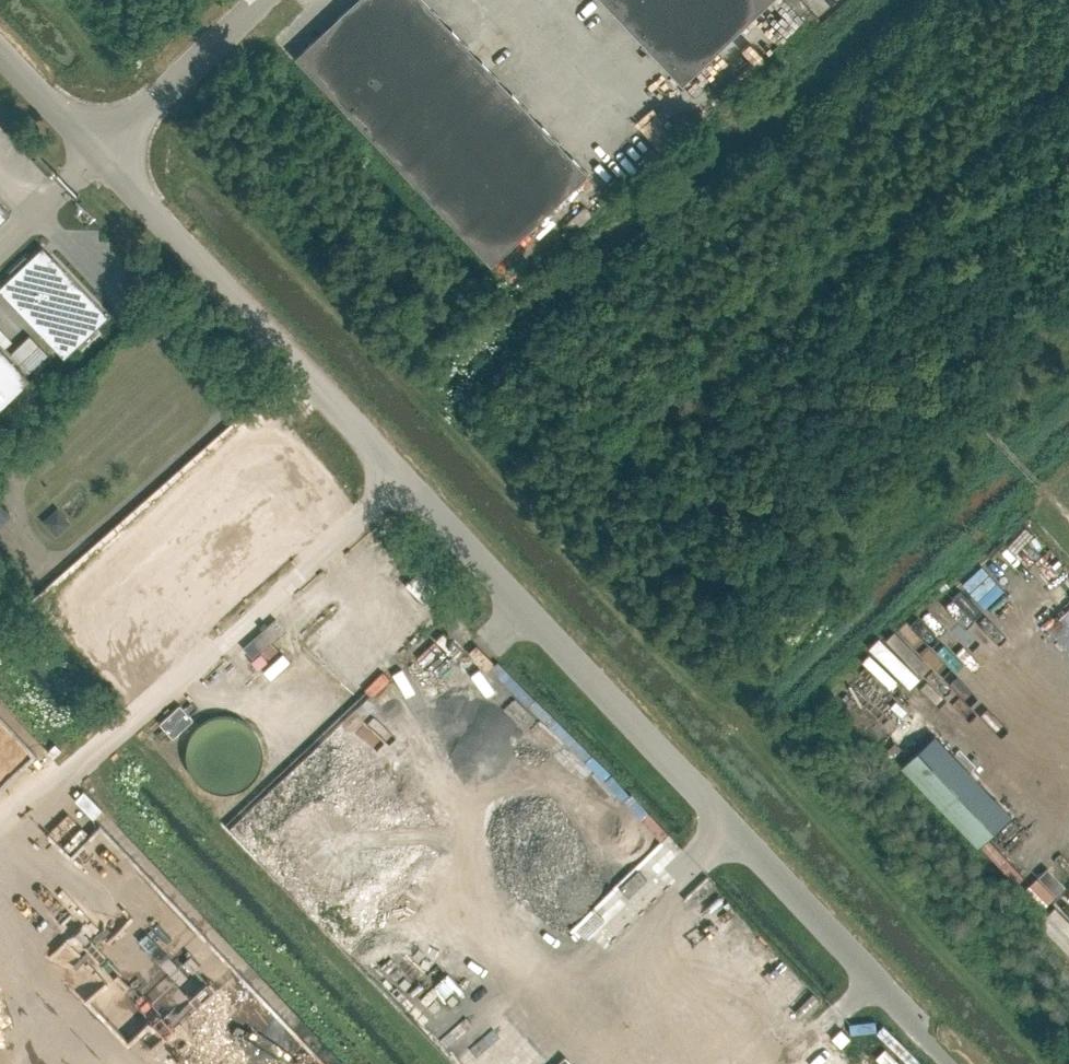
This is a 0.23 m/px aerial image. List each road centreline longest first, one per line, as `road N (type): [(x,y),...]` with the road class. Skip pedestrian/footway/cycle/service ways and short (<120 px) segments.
road 1 (unclassified): [(736,841),(103,155)]
road 2 (unclassified): [(103,155),(265,0)]
road 3 (unclassified): [(103,155),(0,47)]

